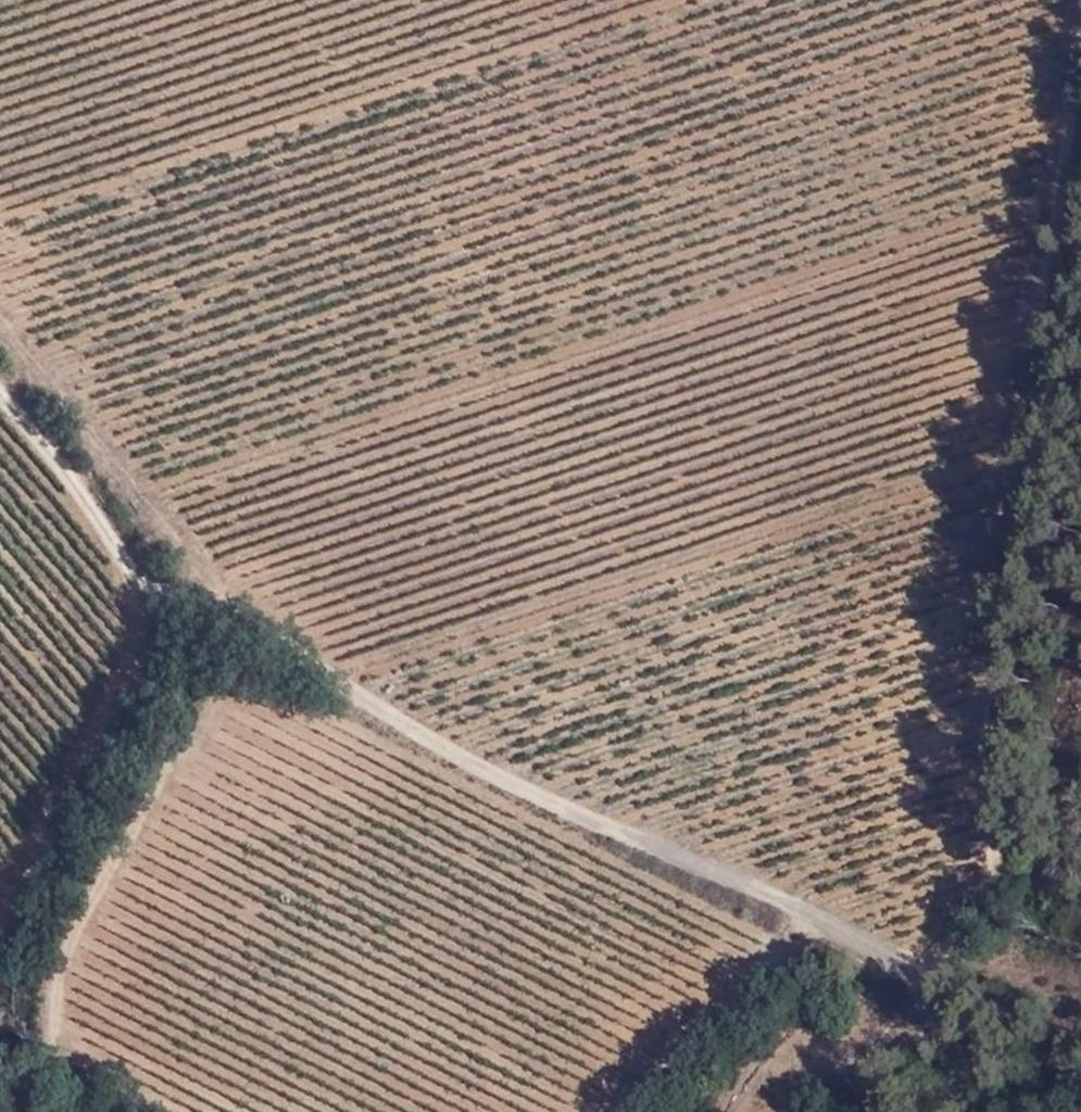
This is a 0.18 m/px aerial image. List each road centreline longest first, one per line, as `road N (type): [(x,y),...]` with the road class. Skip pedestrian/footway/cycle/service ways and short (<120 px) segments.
road 1 (track): [(0,386),(165,611),(202,637),(220,623),(308,660),(439,742),(588,817),(971,989),(1028,453),(1080,77)]
road 2 (track): [(1028,453),(947,470),(332,676)]
road 3 (track): [(249,635),(74,922),(54,982),(56,1038),(93,1082),(134,1111)]
road 4 (track): [(0,323),(187,552),(271,618),(308,660)]
road 5 (track): [(0,960),(143,682),(165,611)]
road 6 (track): [(623,1111),(828,921)]

